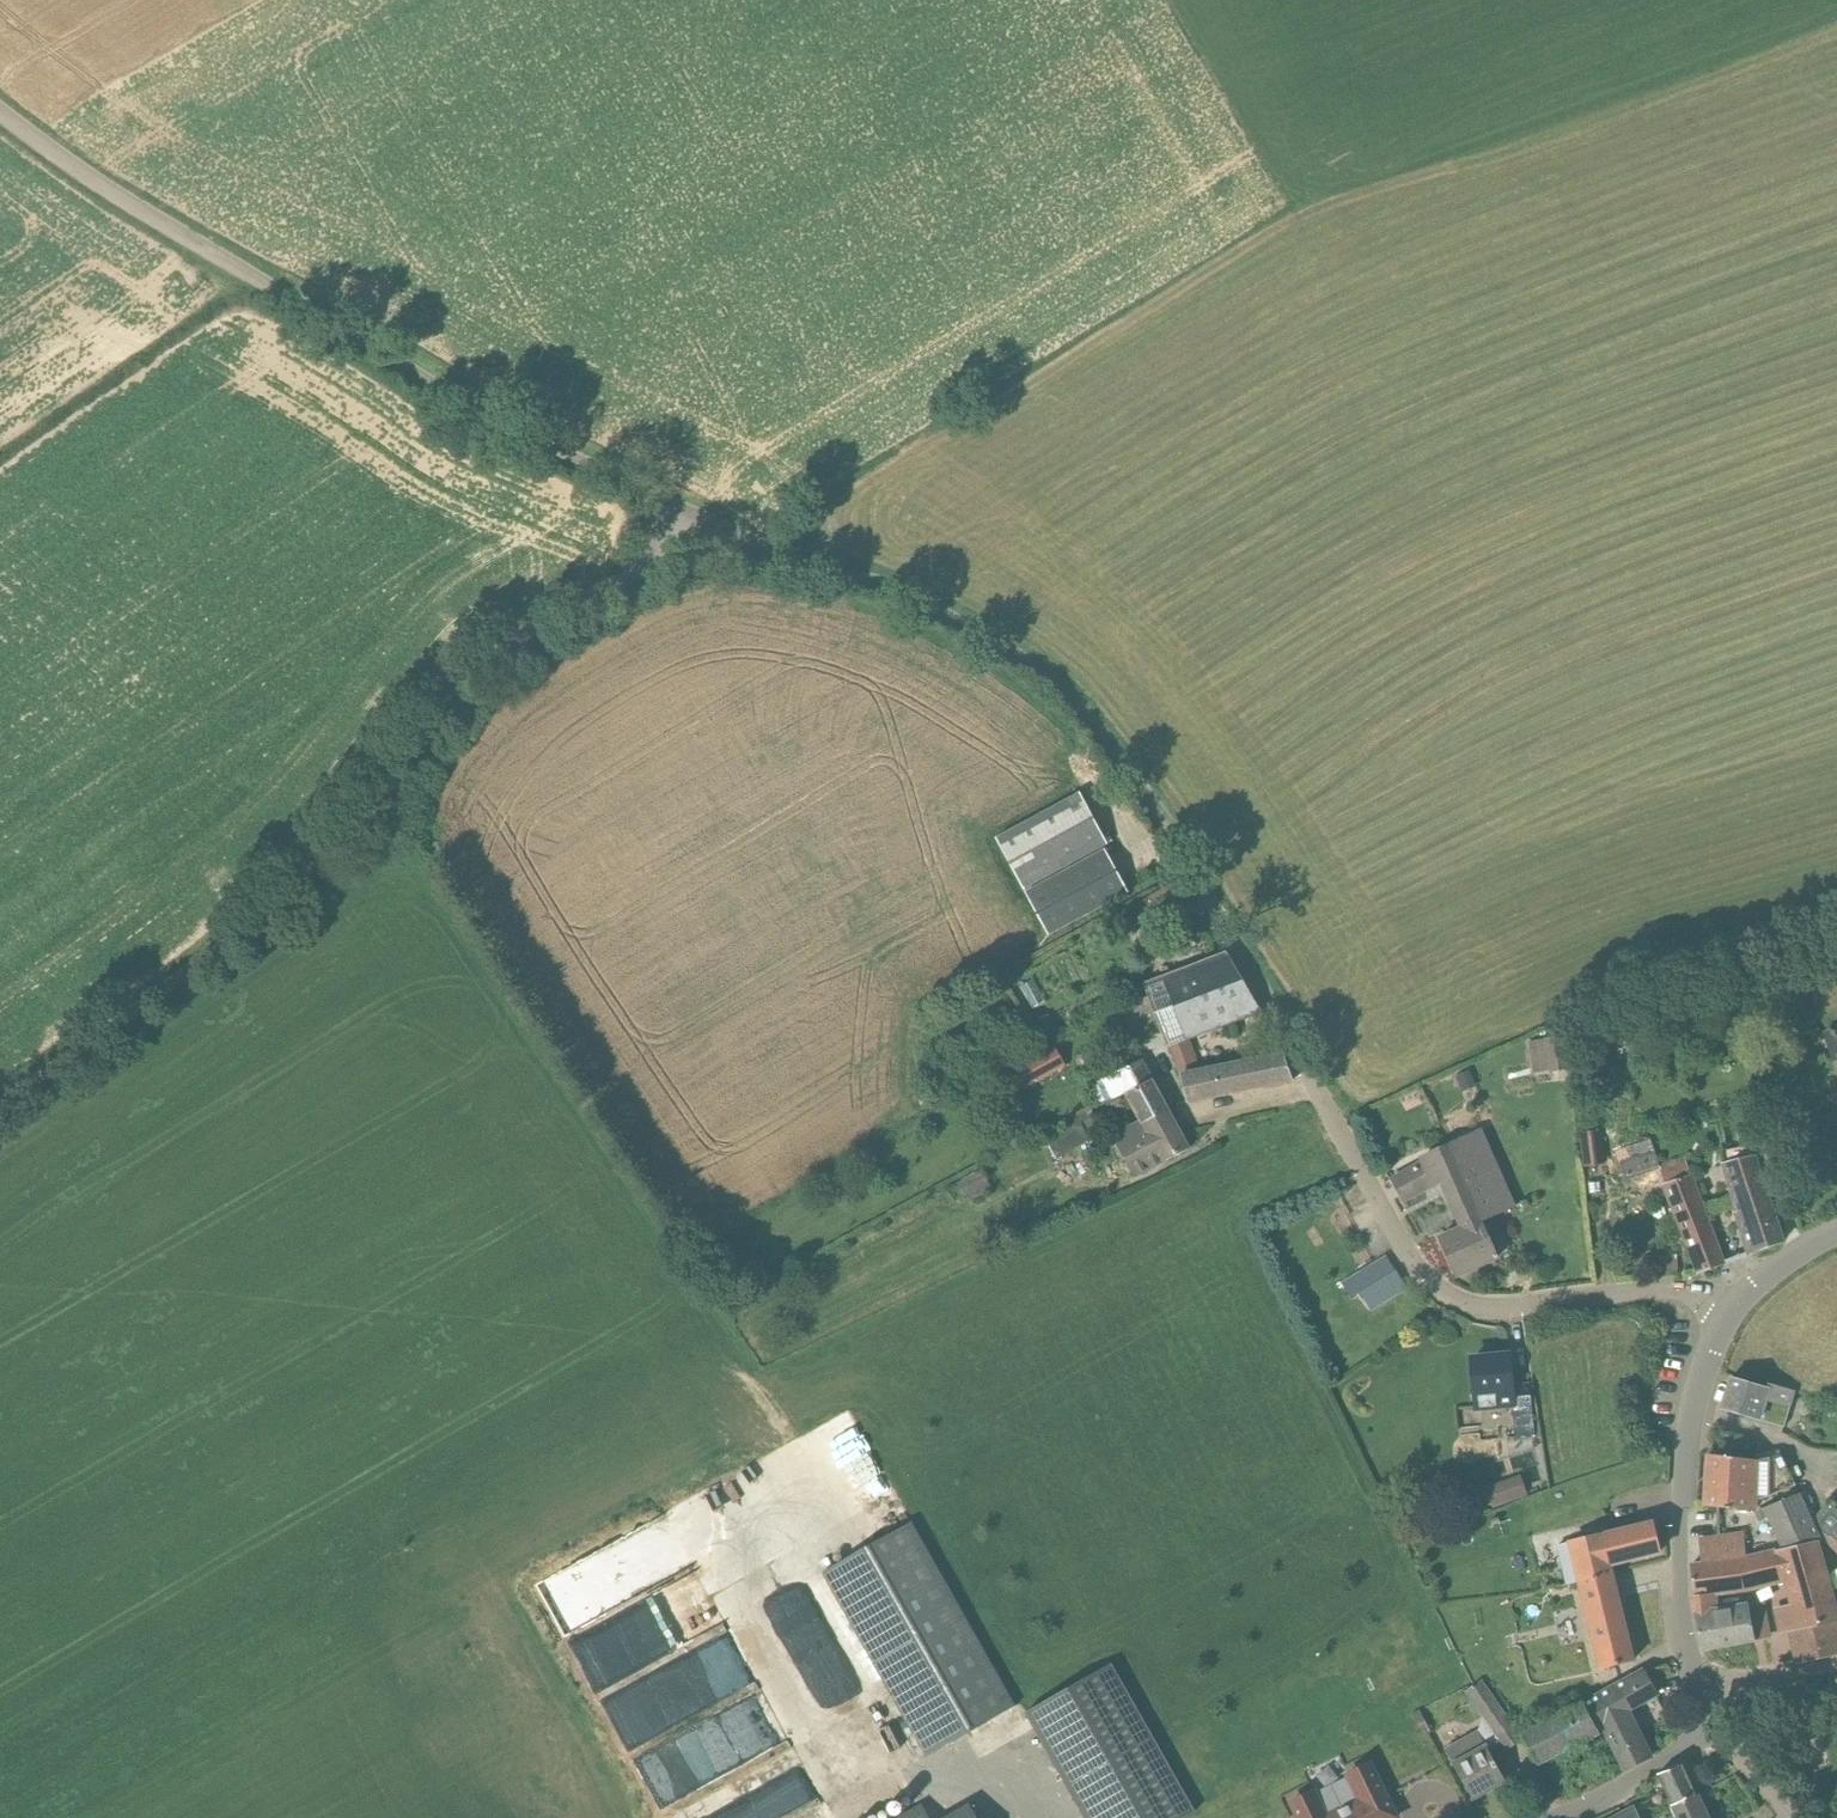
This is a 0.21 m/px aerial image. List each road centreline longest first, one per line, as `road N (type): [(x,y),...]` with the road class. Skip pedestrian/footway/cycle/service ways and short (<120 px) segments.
road 1 (unclassified): [(1728,1315),(1673,1290),(1497,1309),(1443,1293),(1414,1263),(1166,829),(1077,708),(1036,672),(917,601),(776,556),(710,524)]
road 2 (unclassified): [(710,524),(503,649),(318,863),(143,1005),(0,1104)]
road 3 (unclassified): [(710,524),(481,414),(142,212),(0,113)]
road 4 (unclassified): [(1715,1728),(1686,1651),(1681,1518),(1697,1390),(1728,1315)]
road 5 (unclassified): [(1560,1817),(1715,1728)]
road 6 (unclassified): [(1728,1315),(1776,1269),(1836,1231)]

